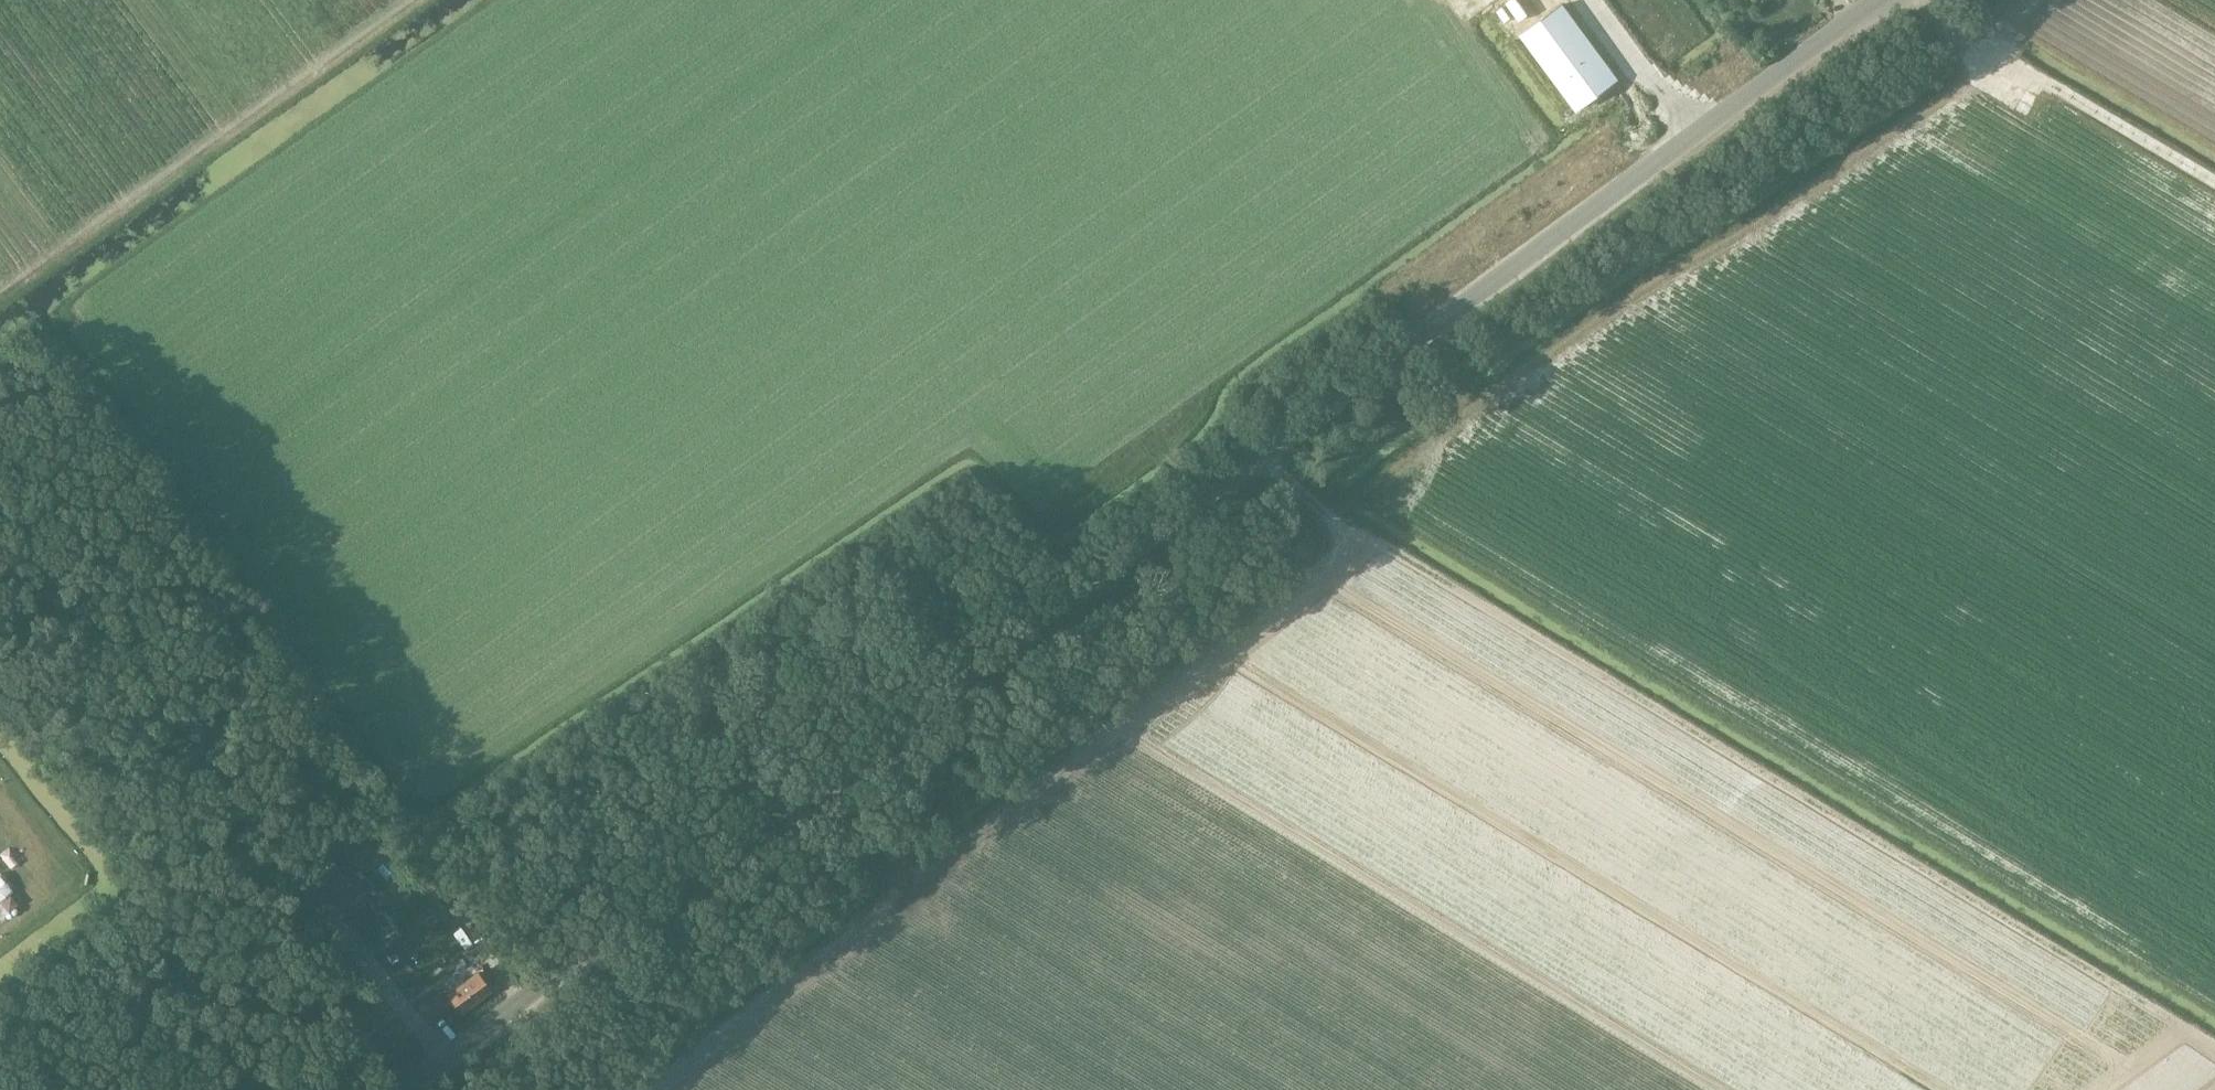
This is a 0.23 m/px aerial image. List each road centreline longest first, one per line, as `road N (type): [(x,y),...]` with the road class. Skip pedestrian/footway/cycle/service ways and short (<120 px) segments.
road 1 (unclassified): [(398,1089),(1879,0)]
road 2 (track): [(1656,722),(1373,543),(1347,537),(1261,455)]
road 3 (track): [(2214,186),(1999,60),(1860,156)]
road 4 (track): [(2013,0),(1999,60),(1965,58),(1900,0)]

